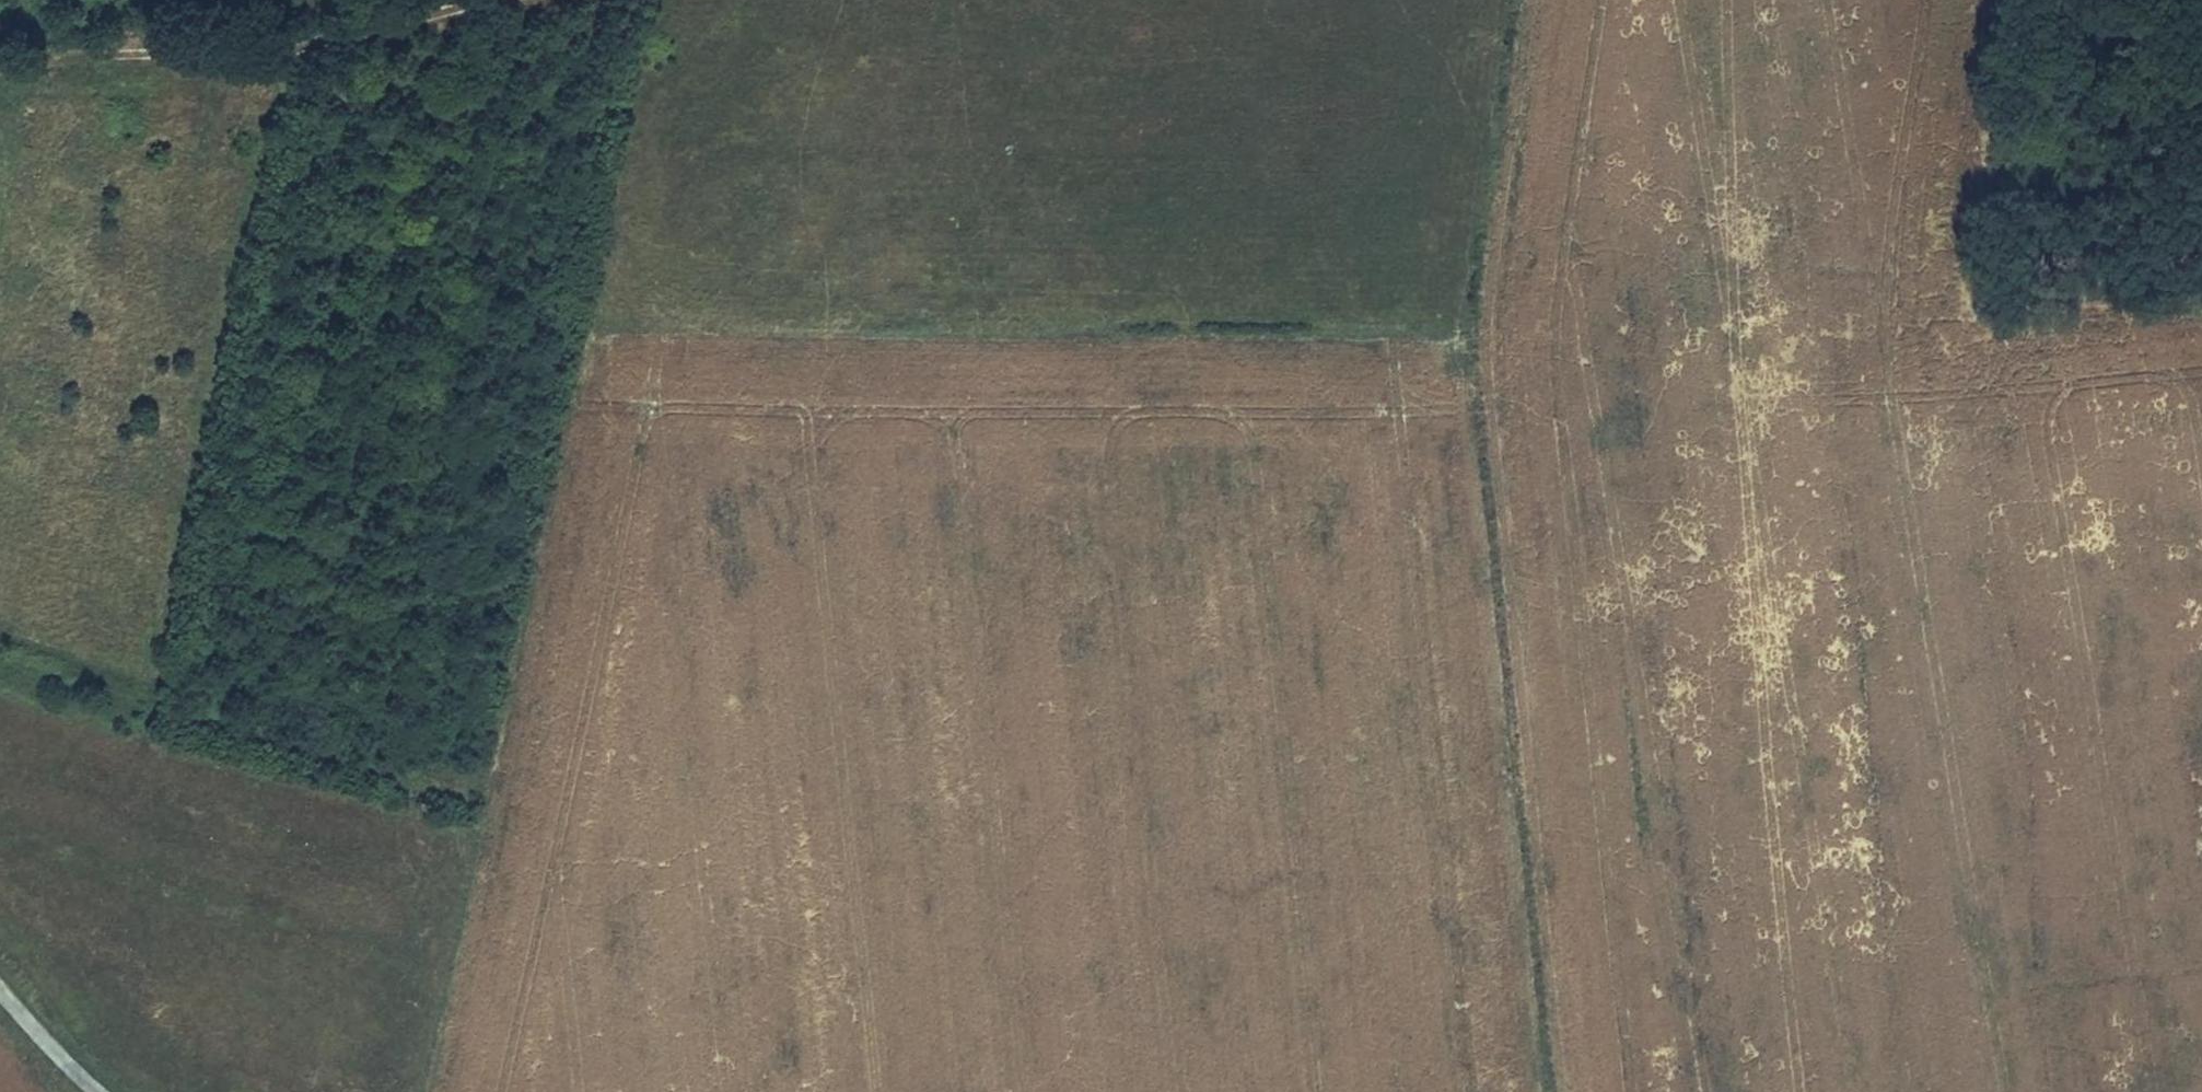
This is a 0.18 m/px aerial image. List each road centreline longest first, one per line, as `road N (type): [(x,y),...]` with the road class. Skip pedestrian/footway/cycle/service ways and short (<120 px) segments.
road 1 (track): [(0,72),(195,53),(430,0)]
road 2 (unclassified): [(102,1091),(0,977)]

